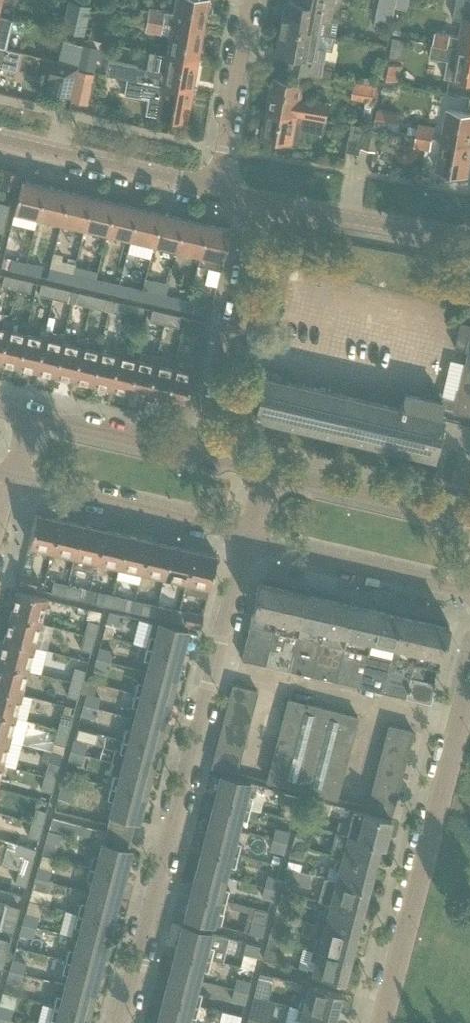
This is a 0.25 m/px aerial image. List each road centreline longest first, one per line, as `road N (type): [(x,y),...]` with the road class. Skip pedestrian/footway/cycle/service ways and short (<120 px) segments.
road 1 (residential): [(123,1022),(247,543)]
road 2 (residential): [(382,1022),(469,681)]
road 3 (residential): [(200,467),(257,201)]
road 4 (tertiary): [(5,485),(247,543)]
road 5 (tertiary): [(247,543),(469,594)]
road 6 (residential): [(0,140),(214,191)]
road 7 (residential): [(257,201),(469,242)]
road 8 (tertiary): [(469,523),(259,480)]
road 9 (residential): [(214,191),(251,0)]
road 10 (tertiary): [(200,467),(25,423)]

